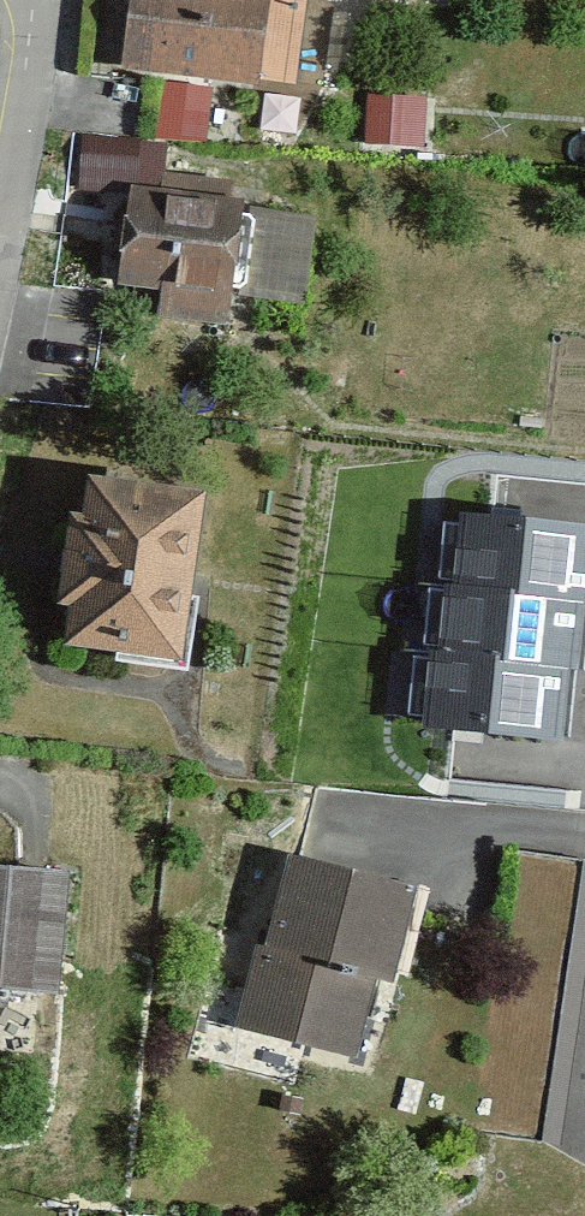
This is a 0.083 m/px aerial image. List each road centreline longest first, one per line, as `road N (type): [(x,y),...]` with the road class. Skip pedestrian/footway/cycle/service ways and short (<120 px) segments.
road 1 (residential): [(0,276),(40,0)]

